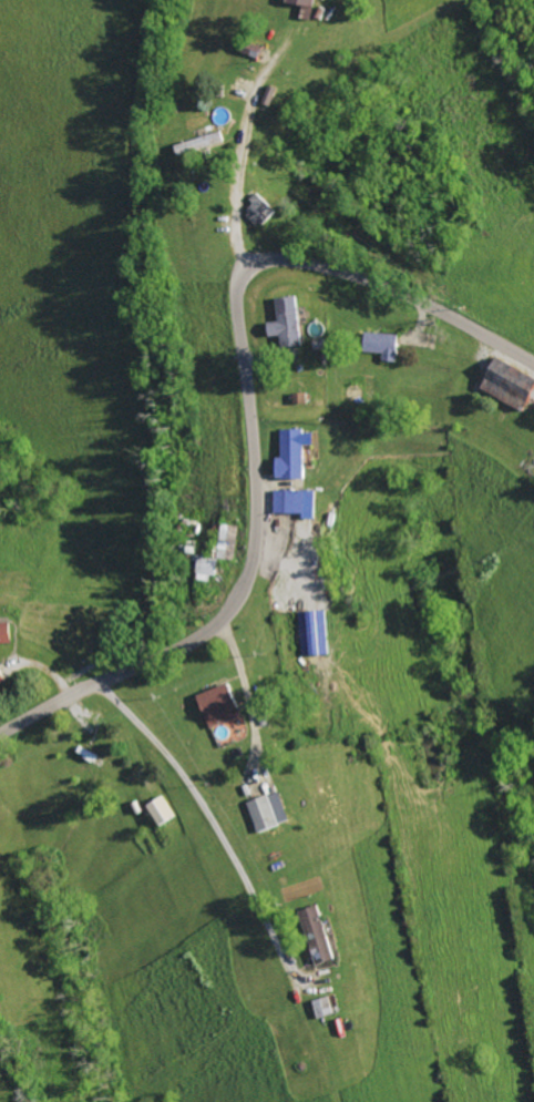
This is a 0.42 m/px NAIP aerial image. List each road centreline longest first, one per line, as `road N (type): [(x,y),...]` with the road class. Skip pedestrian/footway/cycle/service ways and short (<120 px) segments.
road 1 (residential): [(0,734),(187,643),(242,591),(257,519),(239,308),(253,268),(279,259),(348,272),(533,361)]
road 2 (residential): [(248,274),(247,92),(281,0)]
road 3 (residential): [(0,917),(14,935),(49,1064),(48,1101)]

